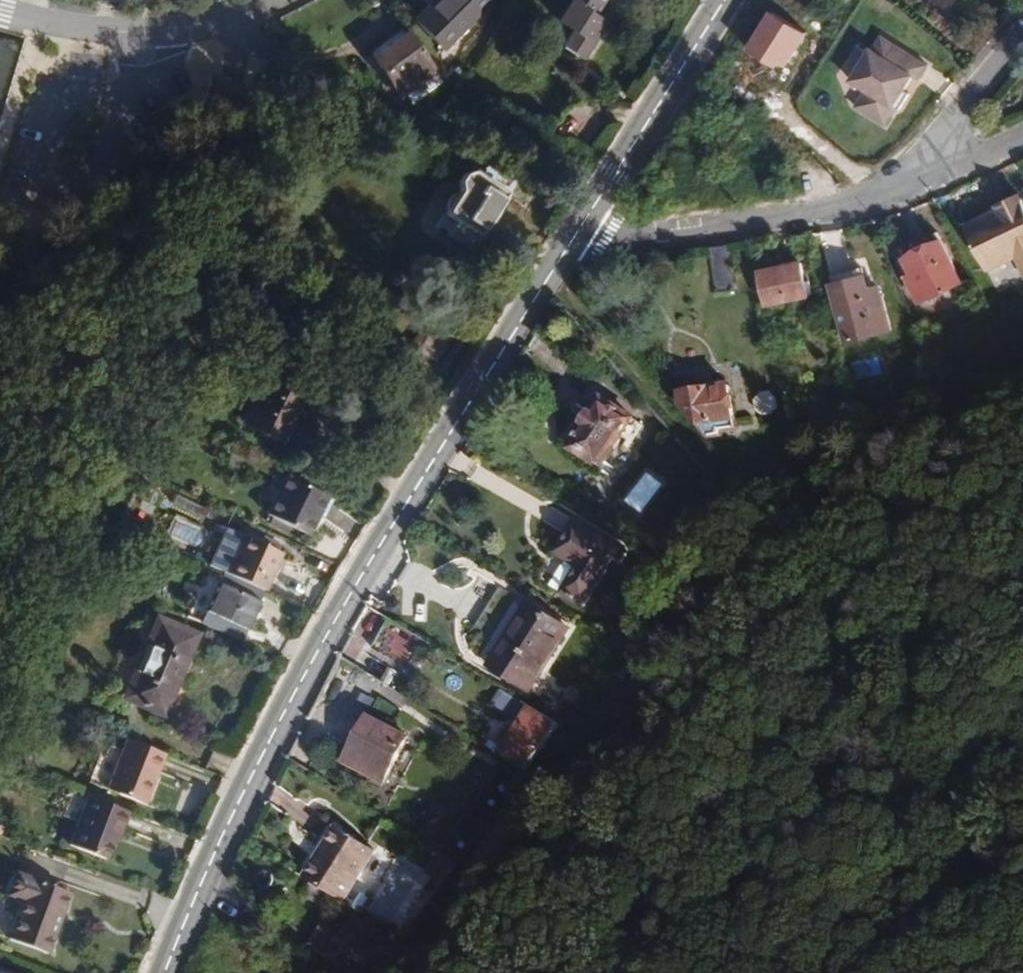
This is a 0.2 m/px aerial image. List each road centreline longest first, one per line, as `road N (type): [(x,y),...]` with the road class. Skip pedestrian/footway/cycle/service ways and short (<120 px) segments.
road 1 (secondary): [(568,241),(343,603),(234,806),(165,972)]
road 2 (residential): [(881,202),(568,241)]
road 3 (secondary): [(722,0),(568,241)]
road 4 (residential): [(0,13),(125,35),(276,0)]
road 5 (residential): [(1022,32),(881,202)]
road 6 (residential): [(1022,134),(881,202)]

